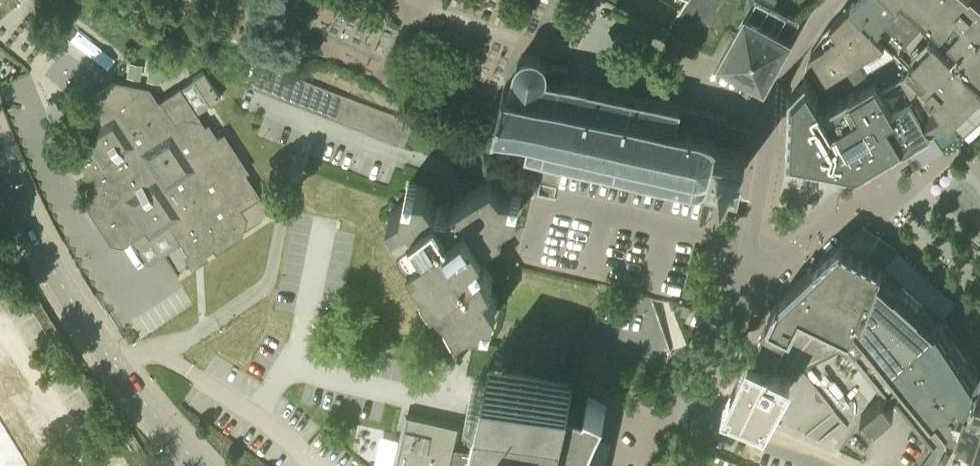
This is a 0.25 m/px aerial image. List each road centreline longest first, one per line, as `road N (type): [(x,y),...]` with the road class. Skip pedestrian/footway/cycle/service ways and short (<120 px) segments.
road 1 (secondary): [(201,465),(102,348),(37,241),(0,160)]
road 2 (residential): [(693,407),(746,285),(773,113)]
road 3 (residential): [(688,73),(656,83),(612,71),(601,41),(629,25),(681,50),(688,68)]
road 4 (residential): [(828,465),(693,407)]
road 5 (residential): [(773,113),(789,65),(839,0)]

